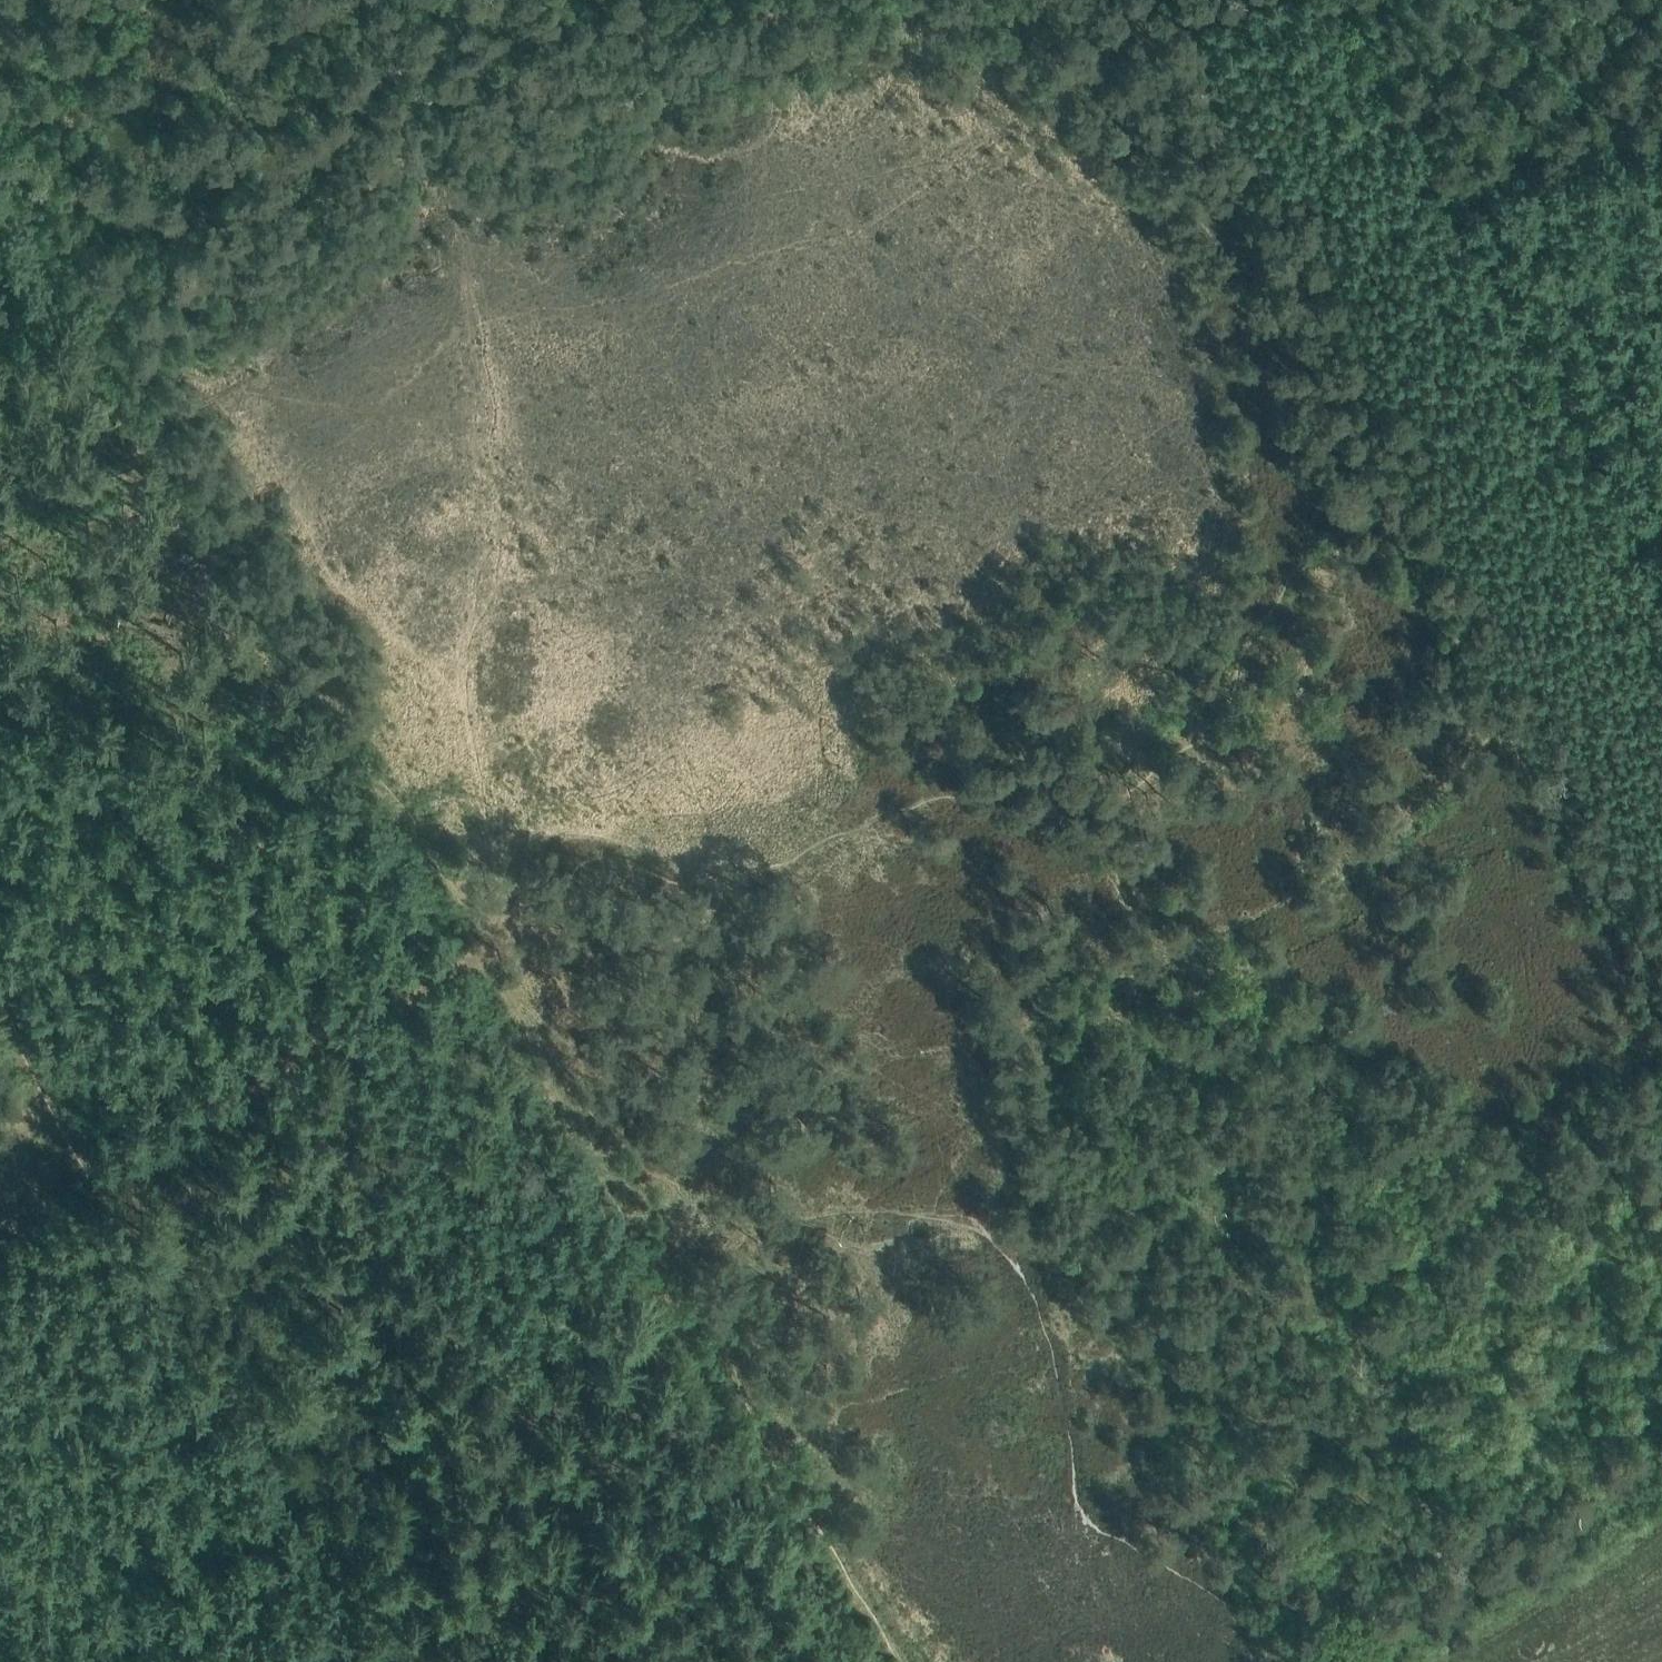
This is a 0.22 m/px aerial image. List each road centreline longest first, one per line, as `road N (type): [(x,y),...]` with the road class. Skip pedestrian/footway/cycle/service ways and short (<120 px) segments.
road 1 (track): [(368,1661),(0,1056)]
road 2 (track): [(1661,562),(1570,381),(1353,0)]

